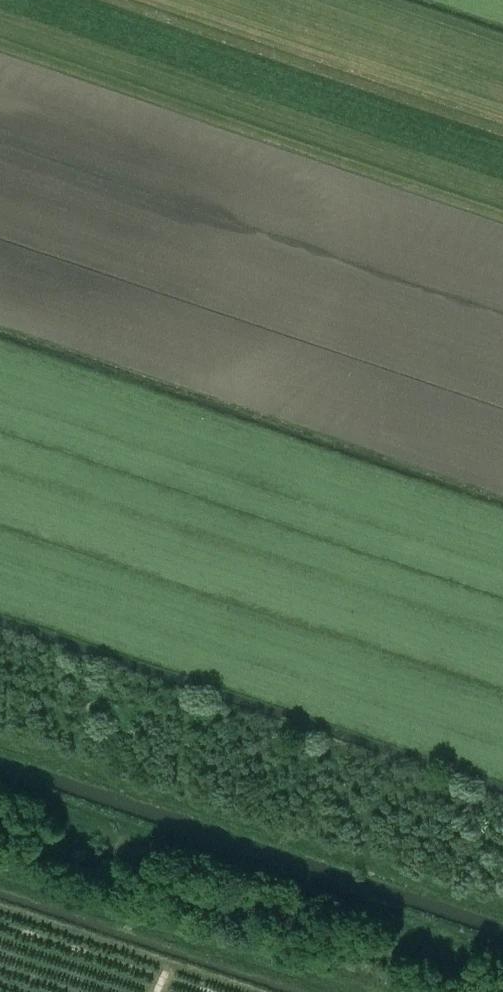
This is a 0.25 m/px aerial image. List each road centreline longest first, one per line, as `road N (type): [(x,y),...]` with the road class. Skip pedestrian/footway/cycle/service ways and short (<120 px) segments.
road 1 (track): [(0,740),(502,907)]

